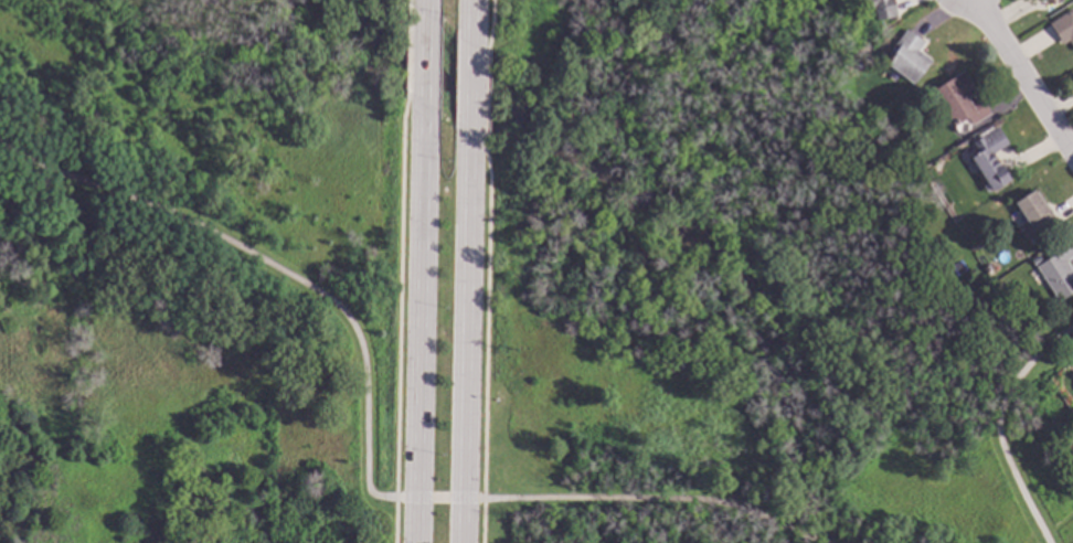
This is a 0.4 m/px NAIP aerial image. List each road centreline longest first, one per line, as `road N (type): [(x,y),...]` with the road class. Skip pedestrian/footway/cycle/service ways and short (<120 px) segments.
road 1 (primary): [(425,105),(417,542)]
road 2 (primary): [(464,542),(471,135)]
road 3 (residential): [(1072,162),(967,0)]

